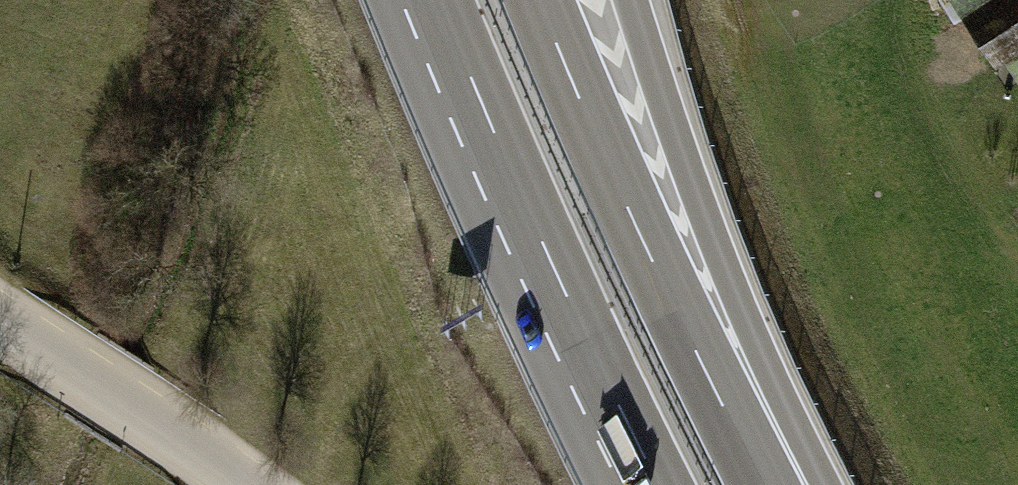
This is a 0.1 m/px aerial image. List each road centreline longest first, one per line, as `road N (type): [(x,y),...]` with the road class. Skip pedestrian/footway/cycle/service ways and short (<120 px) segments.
road 1 (motorway): [(763,484),(639,233),(540,0)]
road 2 (motorway): [(440,0),(659,484)]
road 3 (motorway): [(798,484),(631,0)]
road 4 (unclassified): [(0,321),(245,484)]

